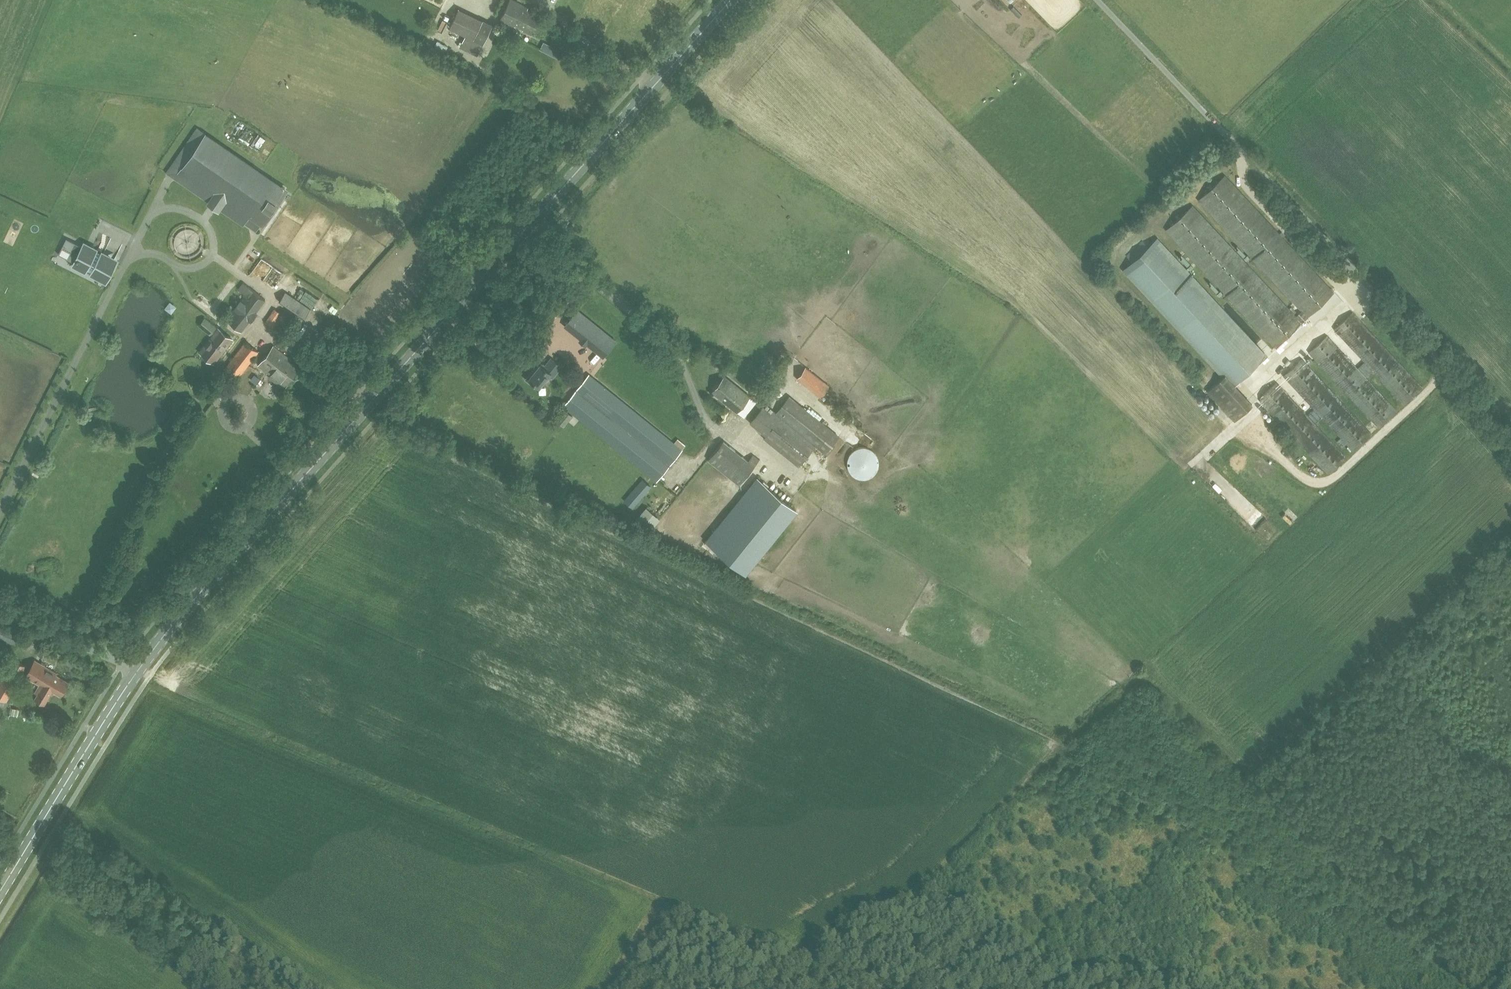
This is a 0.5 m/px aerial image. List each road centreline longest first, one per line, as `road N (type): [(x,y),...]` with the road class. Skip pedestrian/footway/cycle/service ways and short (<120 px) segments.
road 1 (secondary): [(139,669),(729,0)]
road 2 (unclassified): [(1368,297),(1086,0)]
road 3 (secondary): [(0,894),(139,669)]
road 4 (track): [(1368,297),(1510,442)]
road 5 (unclassified): [(139,669),(0,612)]

